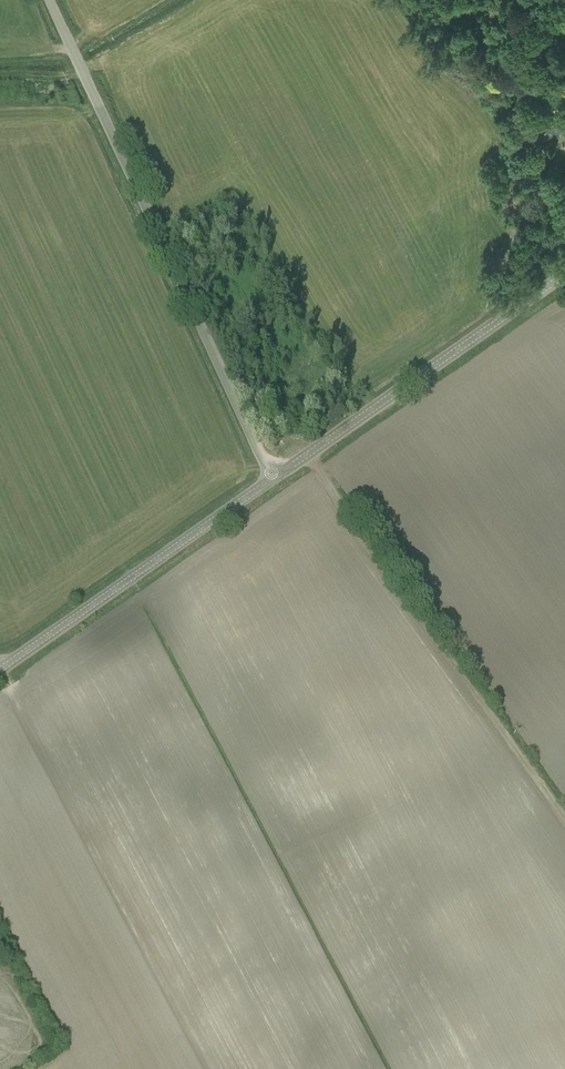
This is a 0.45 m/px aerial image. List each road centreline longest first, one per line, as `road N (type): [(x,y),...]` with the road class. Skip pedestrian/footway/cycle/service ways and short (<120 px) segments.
road 1 (unclassified): [(275,478),(50,0)]
road 2 (track): [(308,454),(564,818)]
road 3 (tertiary): [(275,478),(564,275)]
road 4 (tertiary): [(0,670),(275,478)]

